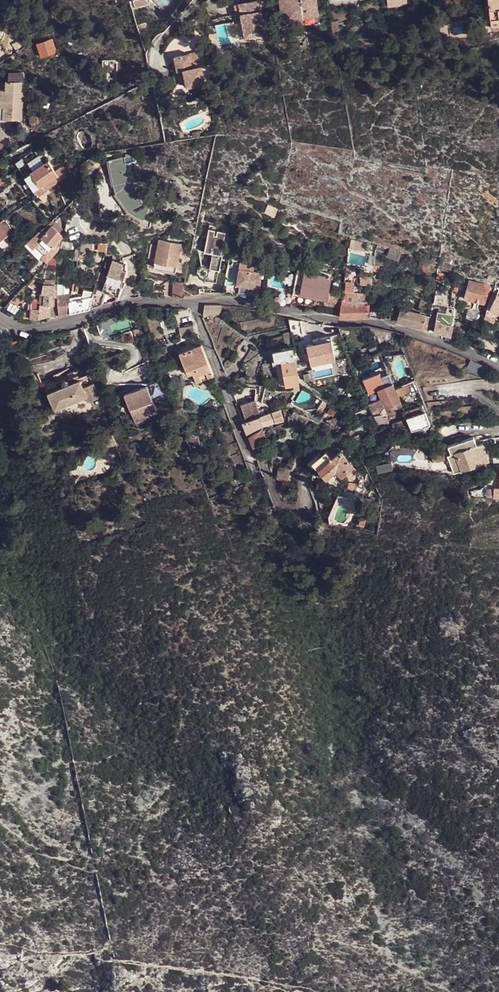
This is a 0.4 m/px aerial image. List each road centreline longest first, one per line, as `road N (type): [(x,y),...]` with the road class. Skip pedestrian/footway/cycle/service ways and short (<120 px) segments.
road 1 (residential): [(193,302),(399,328),(498,366)]
road 2 (residential): [(0,316),(33,329),(123,303),(193,302)]
road 3 (residential): [(193,302),(246,453)]

